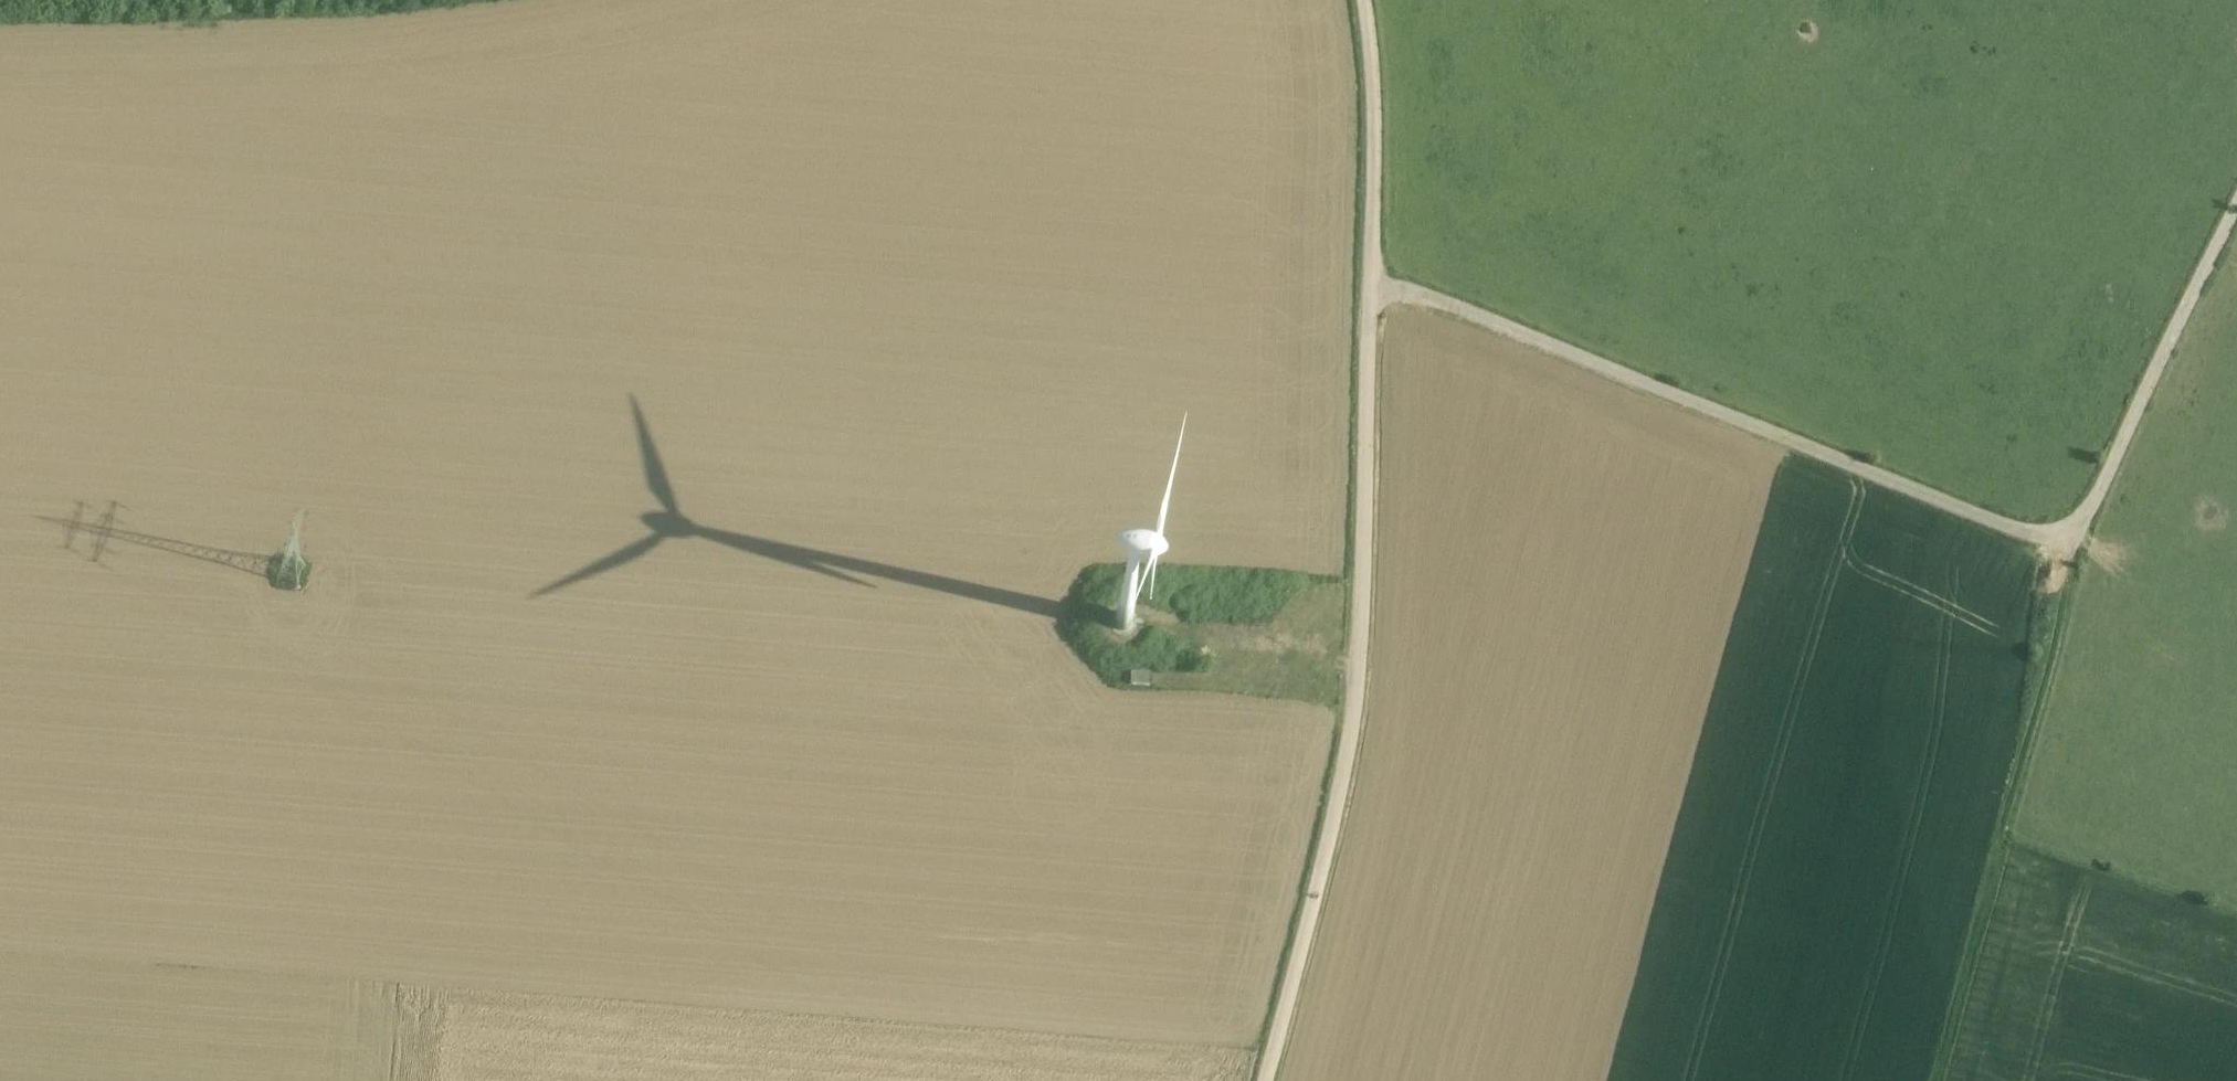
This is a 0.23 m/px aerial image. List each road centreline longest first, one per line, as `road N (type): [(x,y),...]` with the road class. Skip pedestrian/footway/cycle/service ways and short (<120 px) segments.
road 1 (unclassified): [(1366,0),(1376,115),(1361,674),(1351,771),(1268,1080)]

